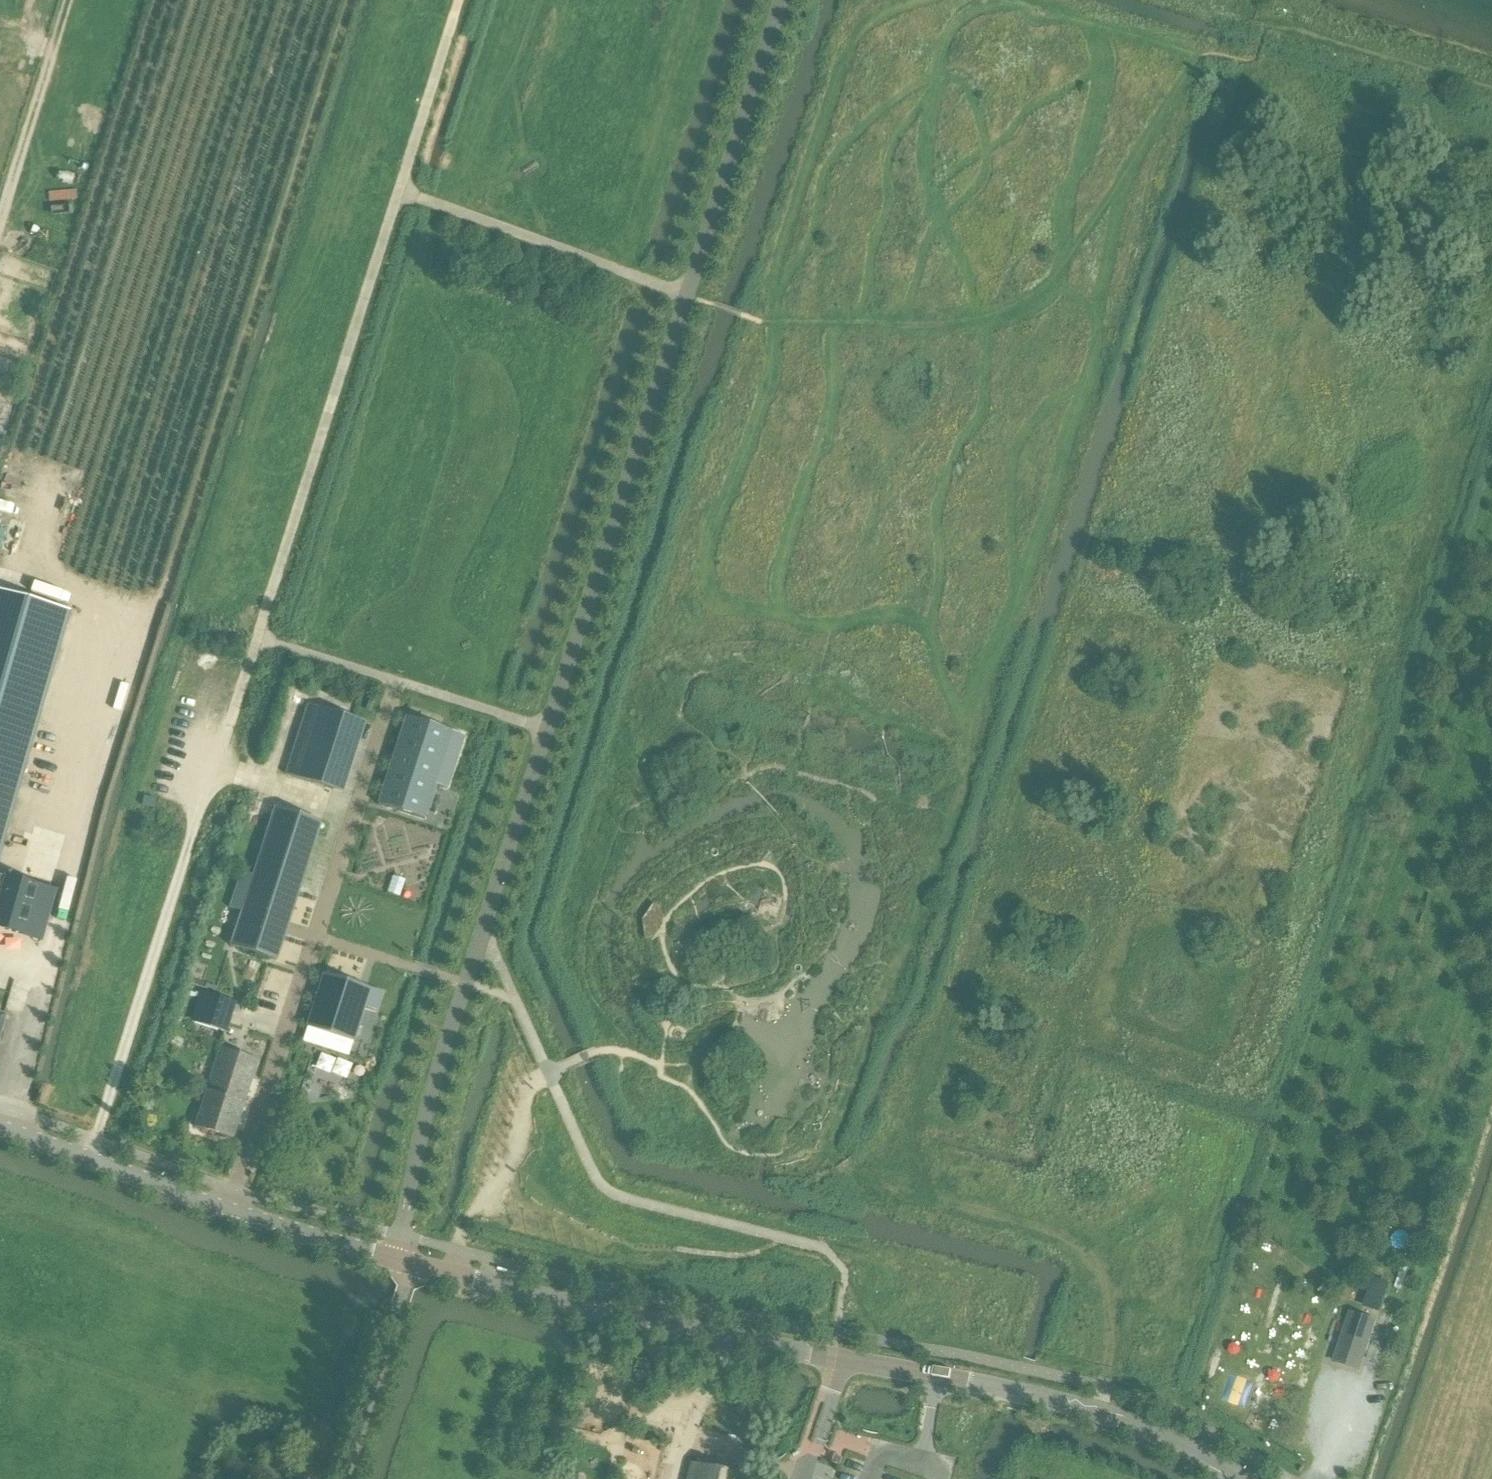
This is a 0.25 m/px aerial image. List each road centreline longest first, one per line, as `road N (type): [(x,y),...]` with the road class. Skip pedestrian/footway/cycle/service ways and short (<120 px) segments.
road 1 (track): [(93,1138),(461,0)]
road 2 (tertiary): [(1238,1478),(1165,1440),(1061,1401),(628,1317),(411,1264)]
road 3 (tertiary): [(411,1264),(225,1213),(0,1128)]
road 4 (track): [(1254,15),(1491,90)]
road 5 (track): [(70,0),(0,222)]
road 6 (unclassified): [(343,1478),(411,1264)]

